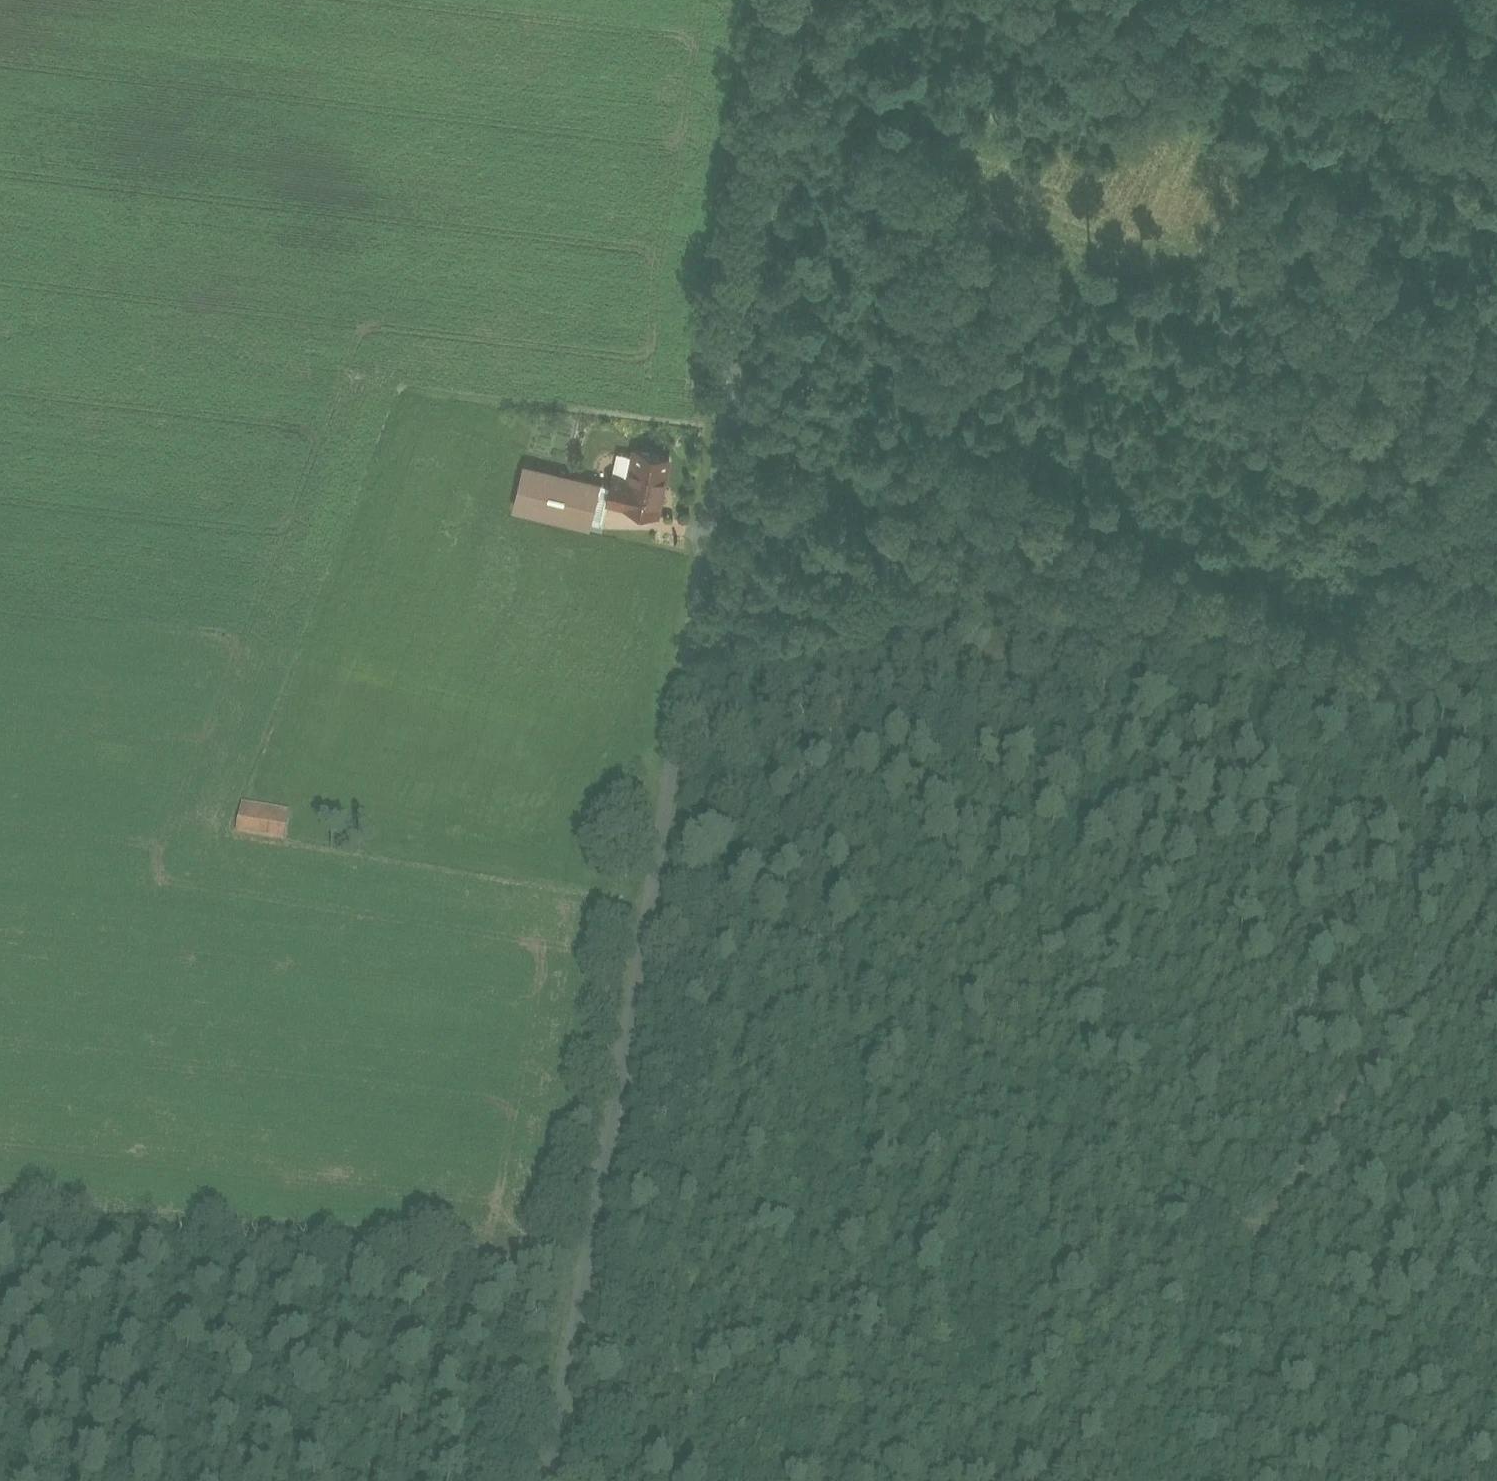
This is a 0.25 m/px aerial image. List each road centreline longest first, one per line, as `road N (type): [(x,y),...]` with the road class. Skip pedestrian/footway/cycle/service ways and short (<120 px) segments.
road 1 (residential): [(811,0),(739,351),(545,1480)]

